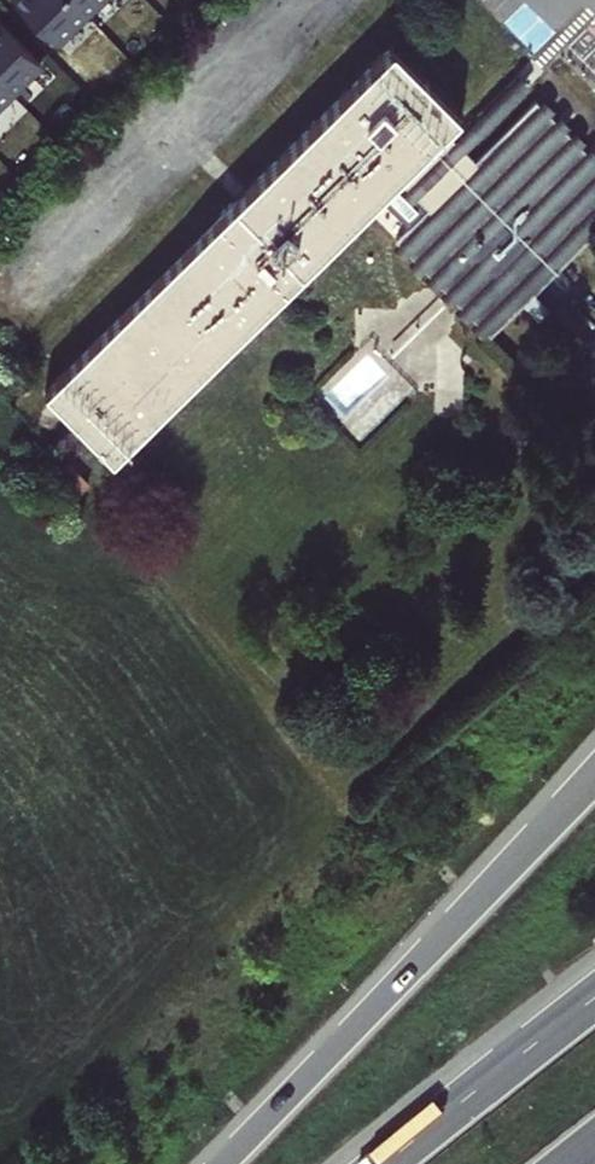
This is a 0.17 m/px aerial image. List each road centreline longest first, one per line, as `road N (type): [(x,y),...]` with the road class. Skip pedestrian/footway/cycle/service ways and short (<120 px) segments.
road 1 (motorway): [(594,772),(221,1163)]
road 2 (motorway): [(594,997),(384,1163)]

